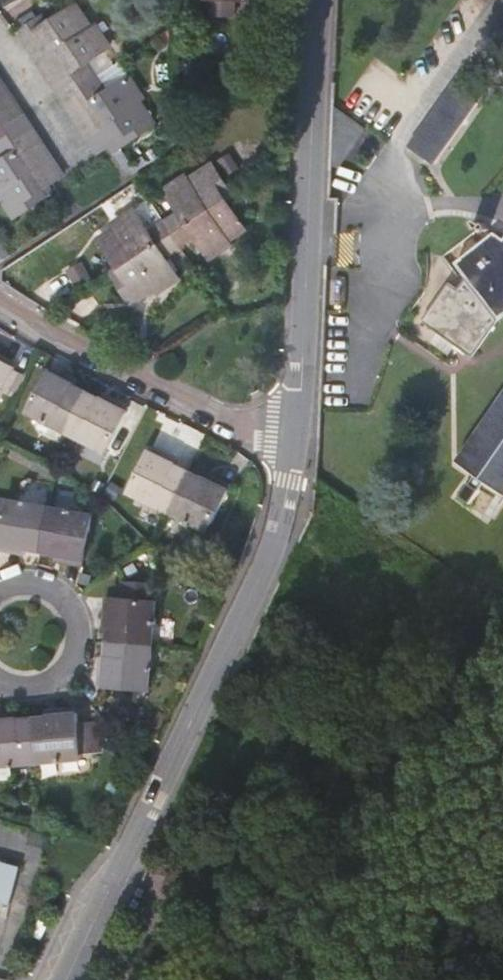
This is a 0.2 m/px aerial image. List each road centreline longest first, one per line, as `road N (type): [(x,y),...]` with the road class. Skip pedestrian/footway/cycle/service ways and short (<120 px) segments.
road 1 (residential): [(74,979),(284,513),(297,457)]
road 2 (residential): [(297,457),(312,0)]
road 3 (residential): [(0,304),(297,457)]

